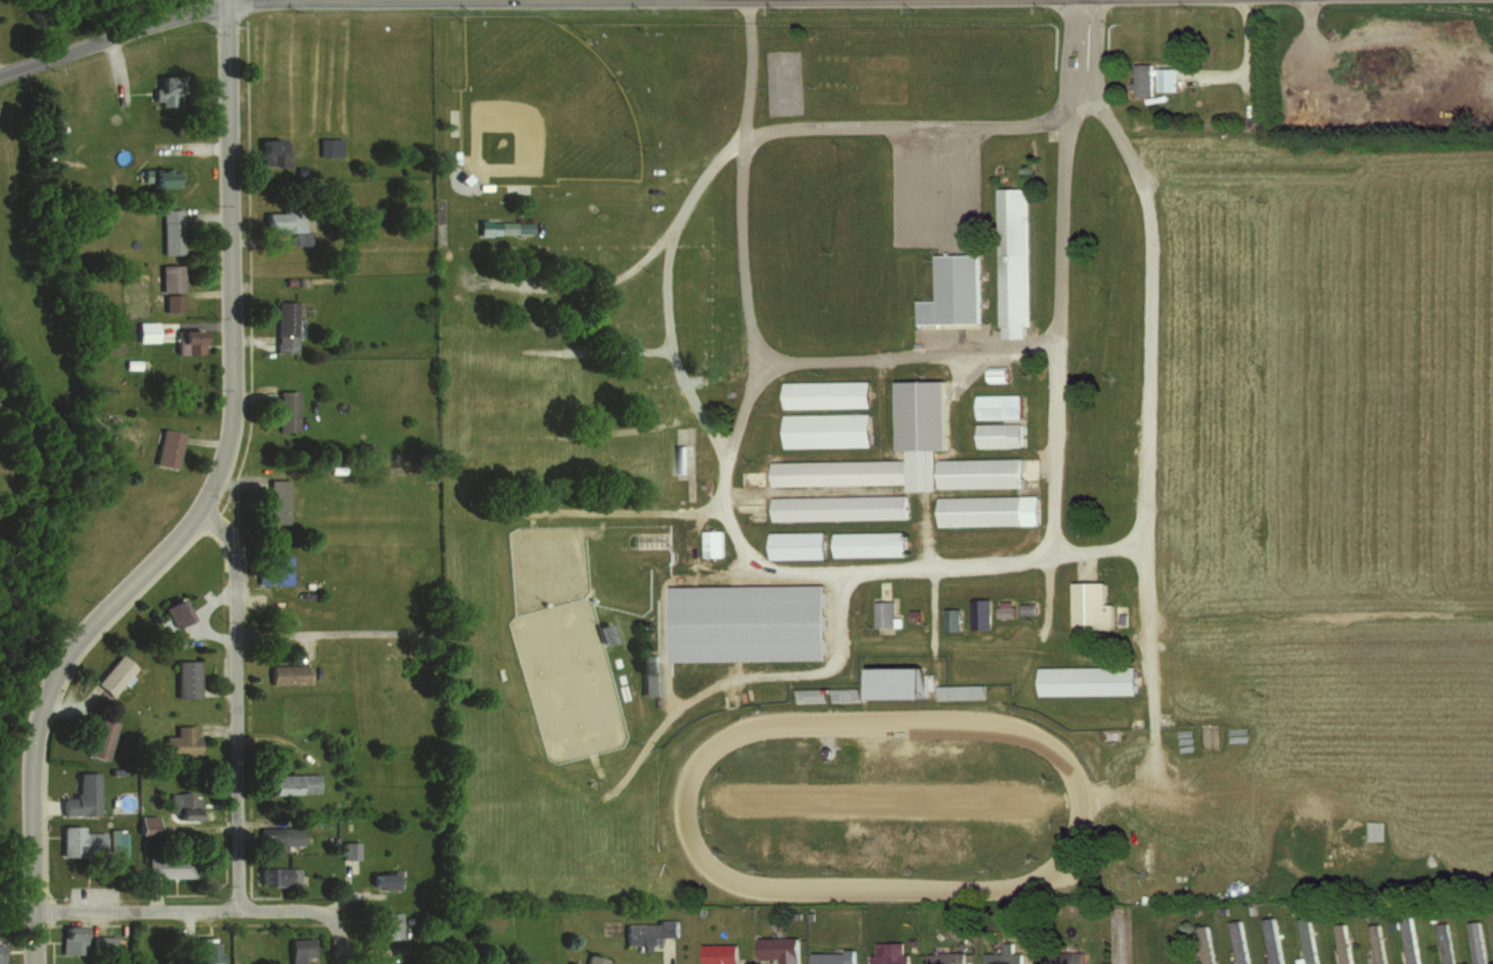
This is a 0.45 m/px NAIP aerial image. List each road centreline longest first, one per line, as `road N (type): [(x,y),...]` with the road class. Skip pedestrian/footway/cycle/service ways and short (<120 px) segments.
road 1 (residential): [(34,963),(32,767),(44,693),(83,631),(204,512),(223,467),(234,404),(227,3)]
road 2 (residential): [(237,910),(232,541),(204,512)]
road 3 (residential): [(34,912),(315,911),(333,921)]
road 4 (residential): [(0,73),(227,3)]
road 5 (residential): [(461,0),(227,3)]

